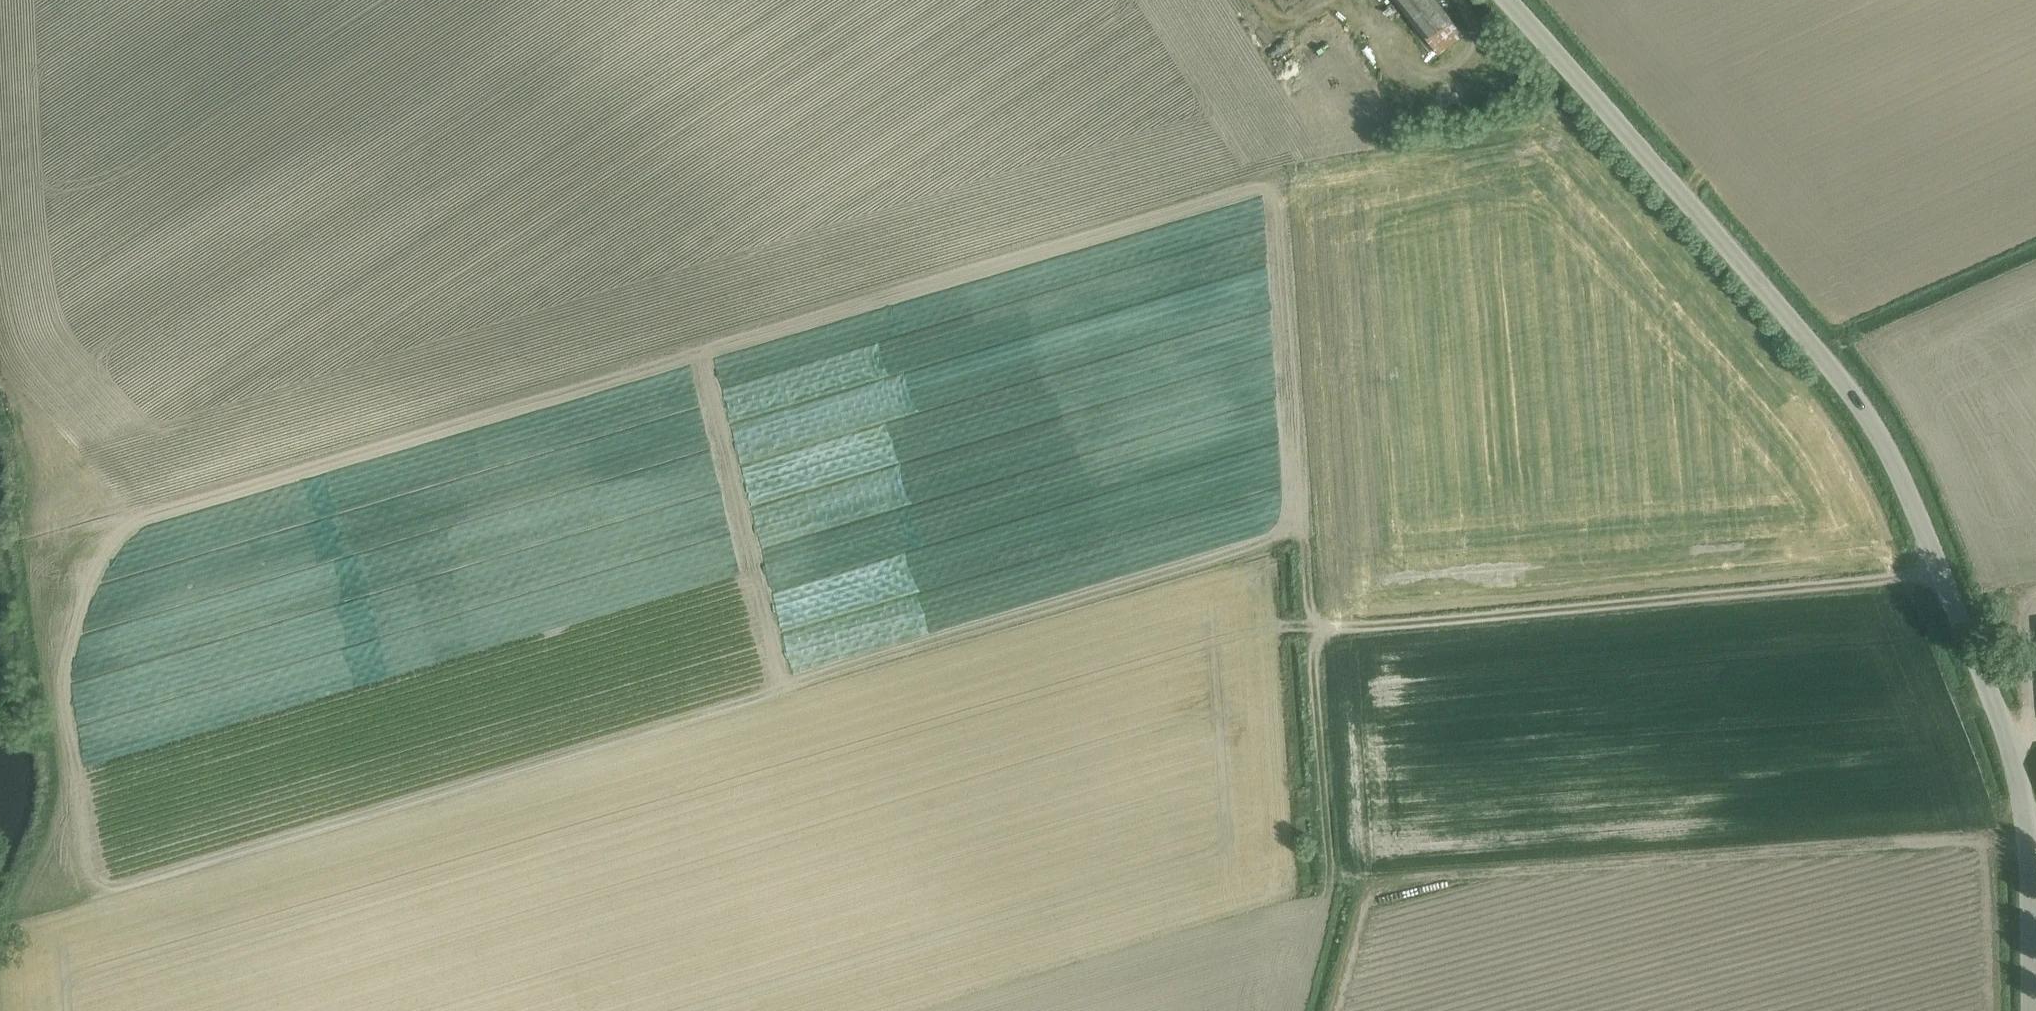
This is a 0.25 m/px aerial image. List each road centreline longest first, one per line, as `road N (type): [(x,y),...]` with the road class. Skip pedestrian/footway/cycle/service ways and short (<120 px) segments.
road 1 (tertiary): [(2031,1010),(2026,805),(1897,472),(1861,405),(1513,0)]
road 2 (track): [(1941,572),(1313,630),(1328,887)]

